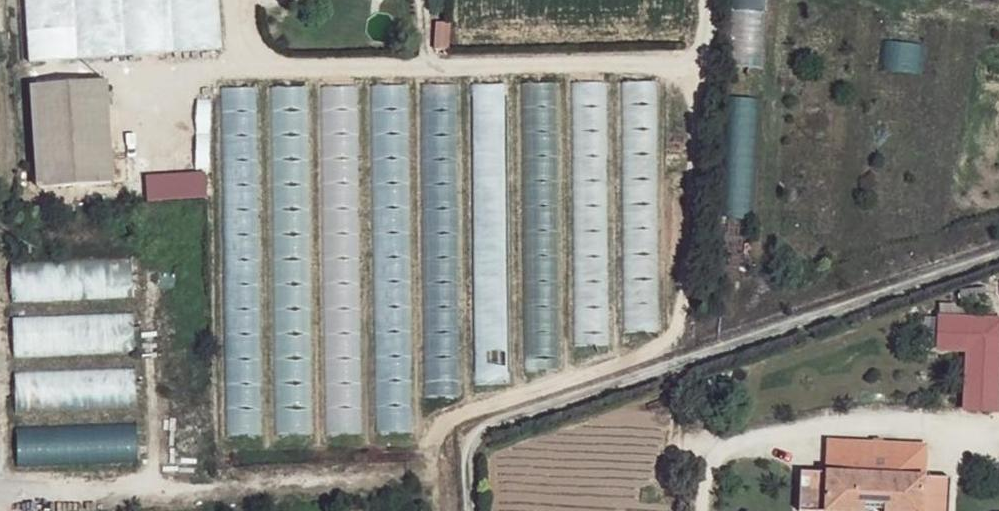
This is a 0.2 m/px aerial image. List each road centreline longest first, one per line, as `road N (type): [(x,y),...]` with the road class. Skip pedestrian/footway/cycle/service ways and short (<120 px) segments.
road 1 (track): [(998,251),(467,434),(460,510)]
road 2 (track): [(702,0),(676,366),(675,418),(699,449),(697,510)]

